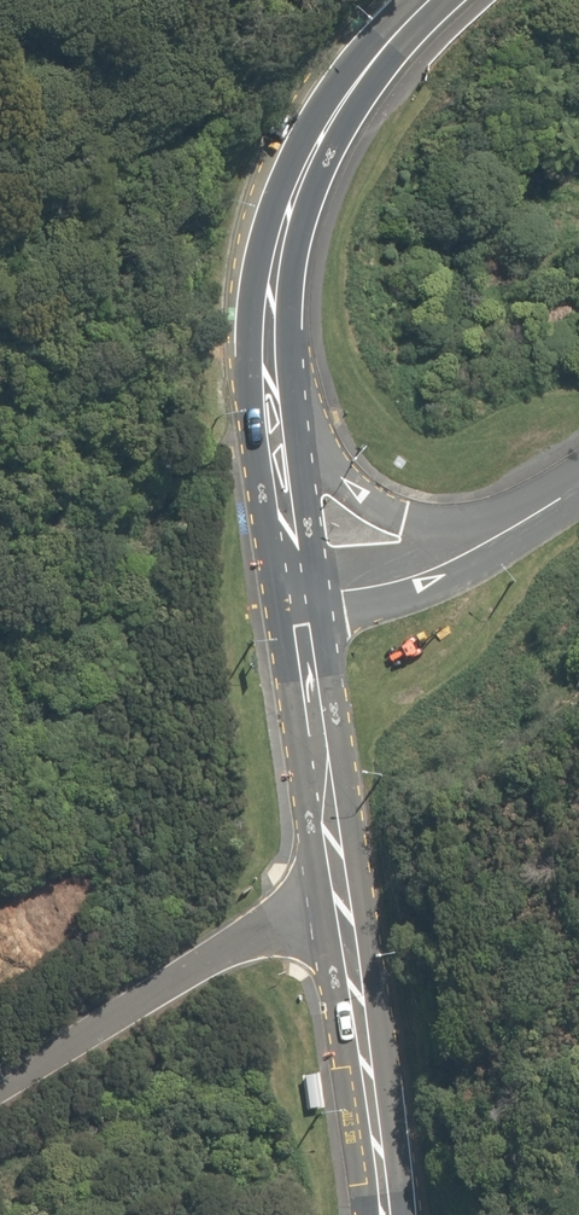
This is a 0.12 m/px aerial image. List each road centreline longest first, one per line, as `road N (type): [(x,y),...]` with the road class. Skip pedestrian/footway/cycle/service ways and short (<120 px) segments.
road 1 (secondary): [(427,0),(370,61),(293,196),(271,281),(269,384)]
road 2 (residential): [(339,887),(0,1087)]
road 3 (secondary): [(386,1214),(339,887)]
road 4 (secondary): [(339,887),(299,607)]
road 5 (secondary): [(269,384),(353,489),(465,555)]
road 6 (secondary): [(299,607),(269,384)]
road 7 (tertiary): [(299,607),(382,590),(465,555)]
road 8 (tertiary): [(465,555),(578,483)]

